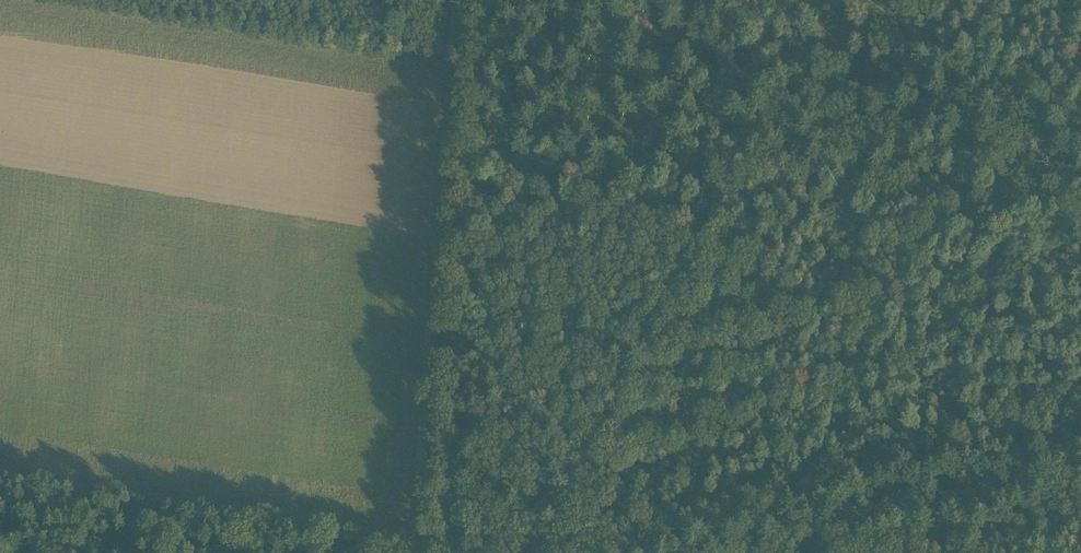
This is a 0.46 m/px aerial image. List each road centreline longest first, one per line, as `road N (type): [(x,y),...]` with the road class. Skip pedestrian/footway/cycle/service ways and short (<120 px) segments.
road 1 (tertiary): [(453,552),(449,509),(489,0)]
road 2 (track): [(708,243),(739,253),(807,304),(829,310),(860,309),(1080,229)]
road 3 (track): [(708,243),(546,552)]
road 4 (track): [(1080,159),(850,0)]
road 5 (track): [(836,0),(708,243)]
road 6 (track): [(1080,453),(985,503),(827,552)]
road 7 (track): [(477,146),(708,243)]

